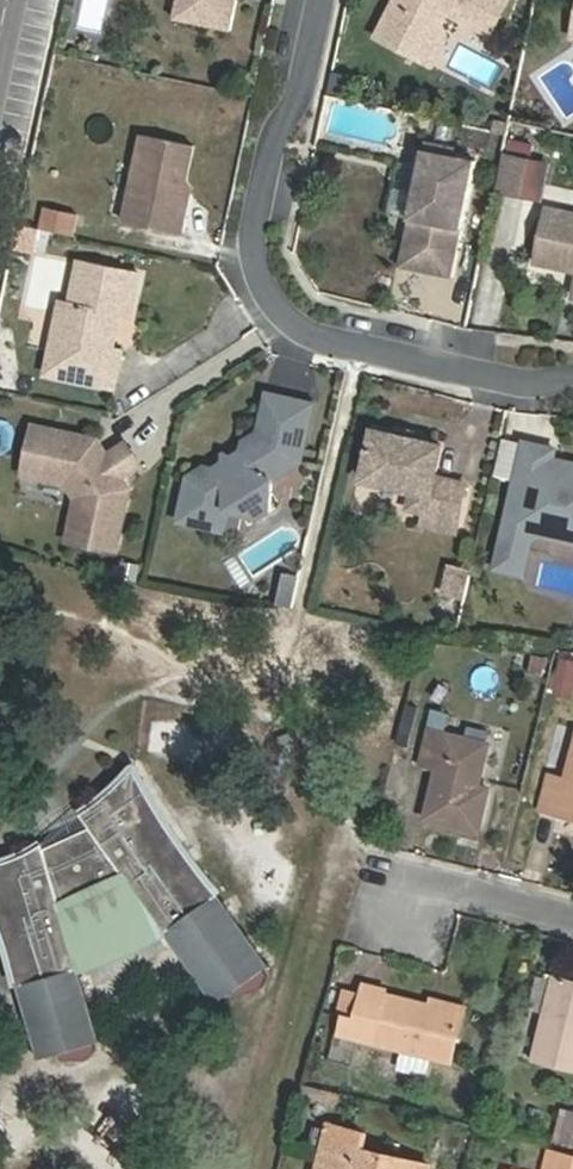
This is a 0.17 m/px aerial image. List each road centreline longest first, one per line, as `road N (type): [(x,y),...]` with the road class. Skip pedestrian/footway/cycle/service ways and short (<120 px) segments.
road 1 (residential): [(572,379),(544,384),(325,337),(288,313),(270,288),(261,237),(275,155),(309,96),(330,0)]
road 2 (residential): [(414,916),(425,879),(572,915)]

